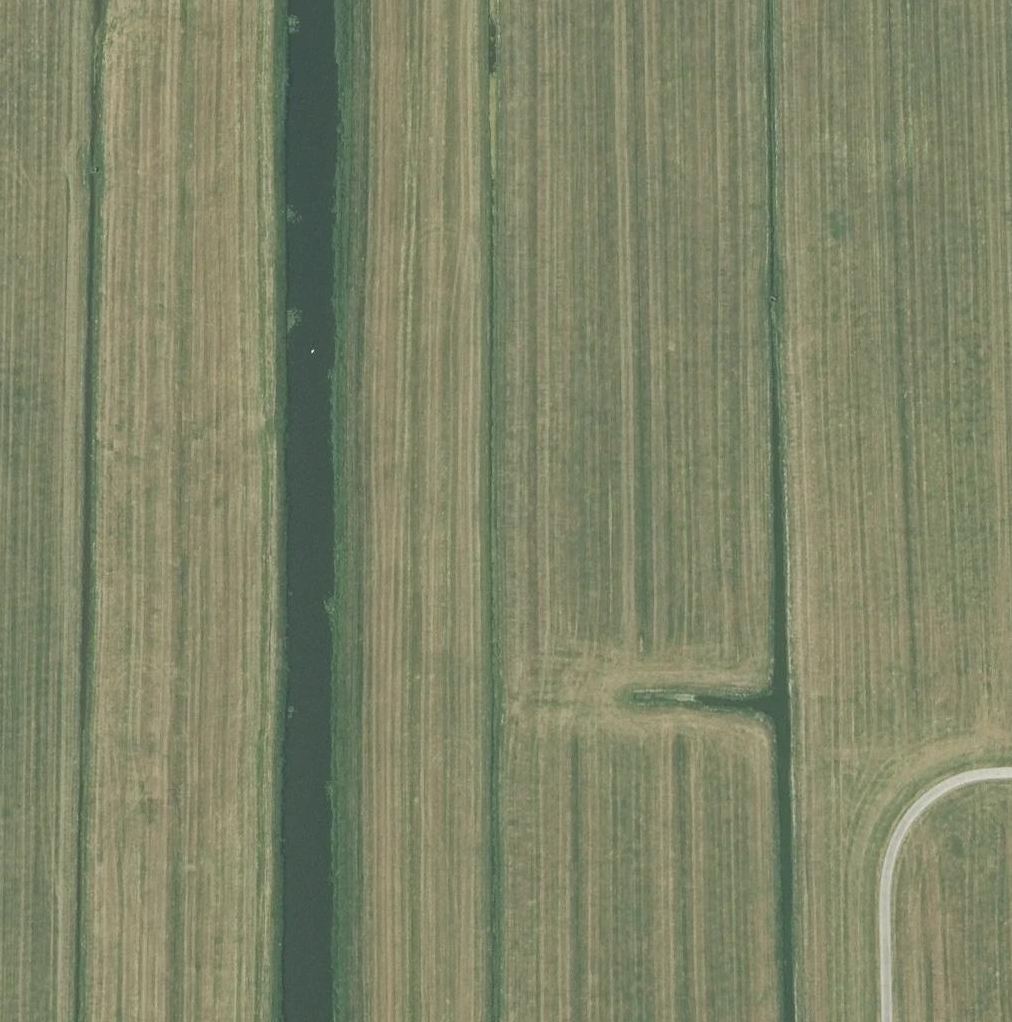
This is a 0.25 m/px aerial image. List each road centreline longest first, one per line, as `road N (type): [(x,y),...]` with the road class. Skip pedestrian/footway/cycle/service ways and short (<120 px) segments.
road 1 (track): [(886,1021),(883,897),(906,823),(951,783),(1011,772)]

